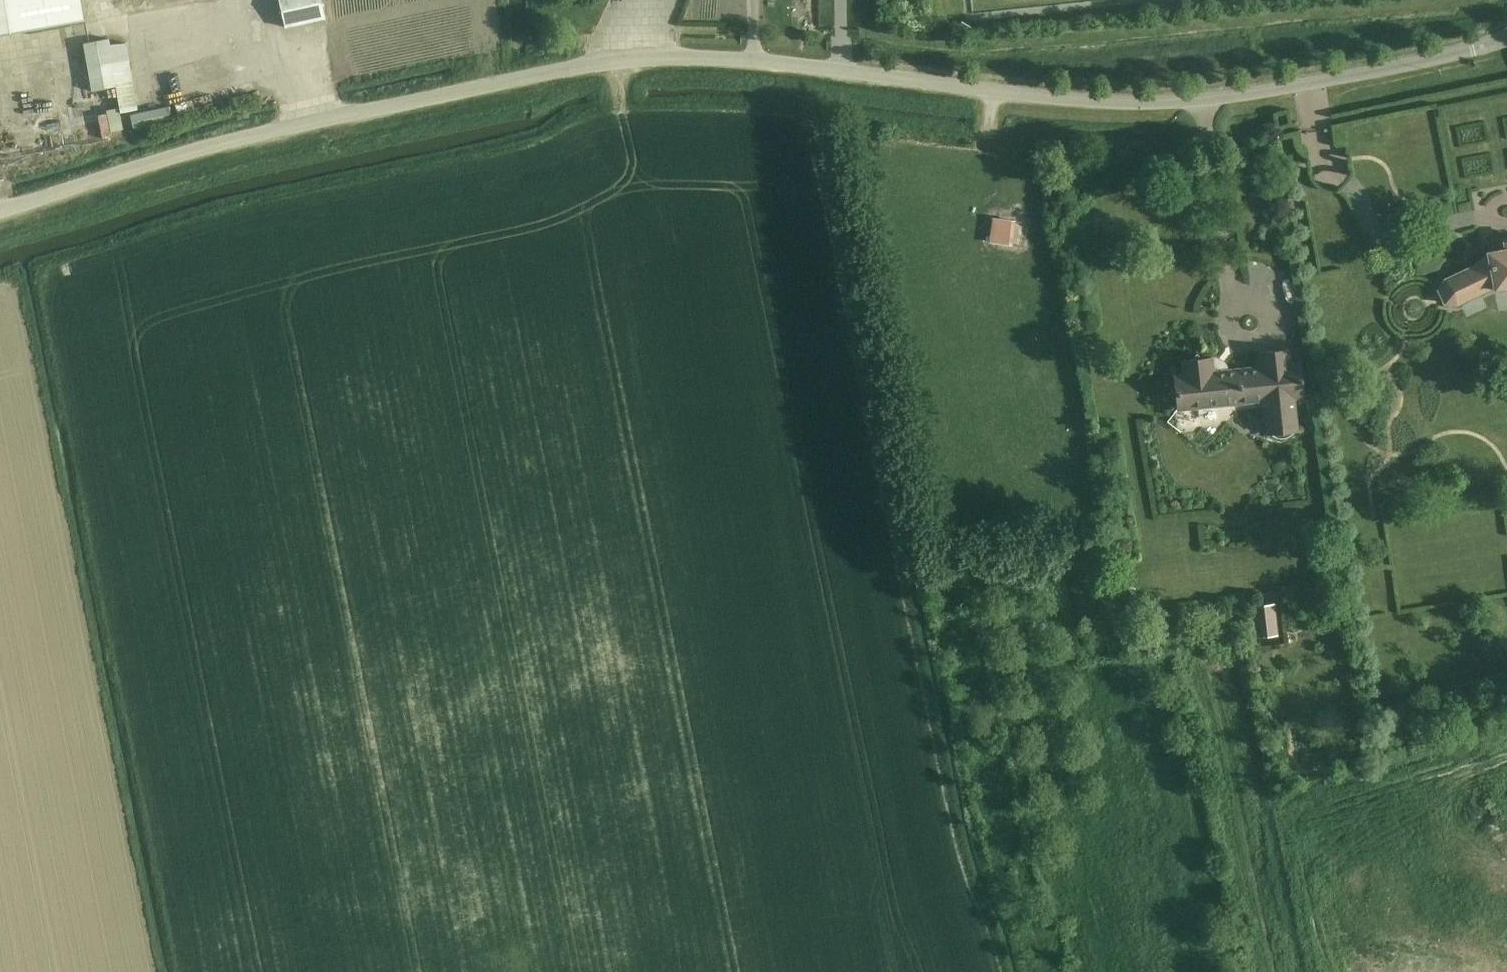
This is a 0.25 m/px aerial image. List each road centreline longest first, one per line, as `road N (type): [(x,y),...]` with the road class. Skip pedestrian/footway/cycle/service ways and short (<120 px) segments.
road 1 (unclassified): [(0,214),(188,158),(601,61),(677,58),(1107,101),(1190,101),(1472,49)]

